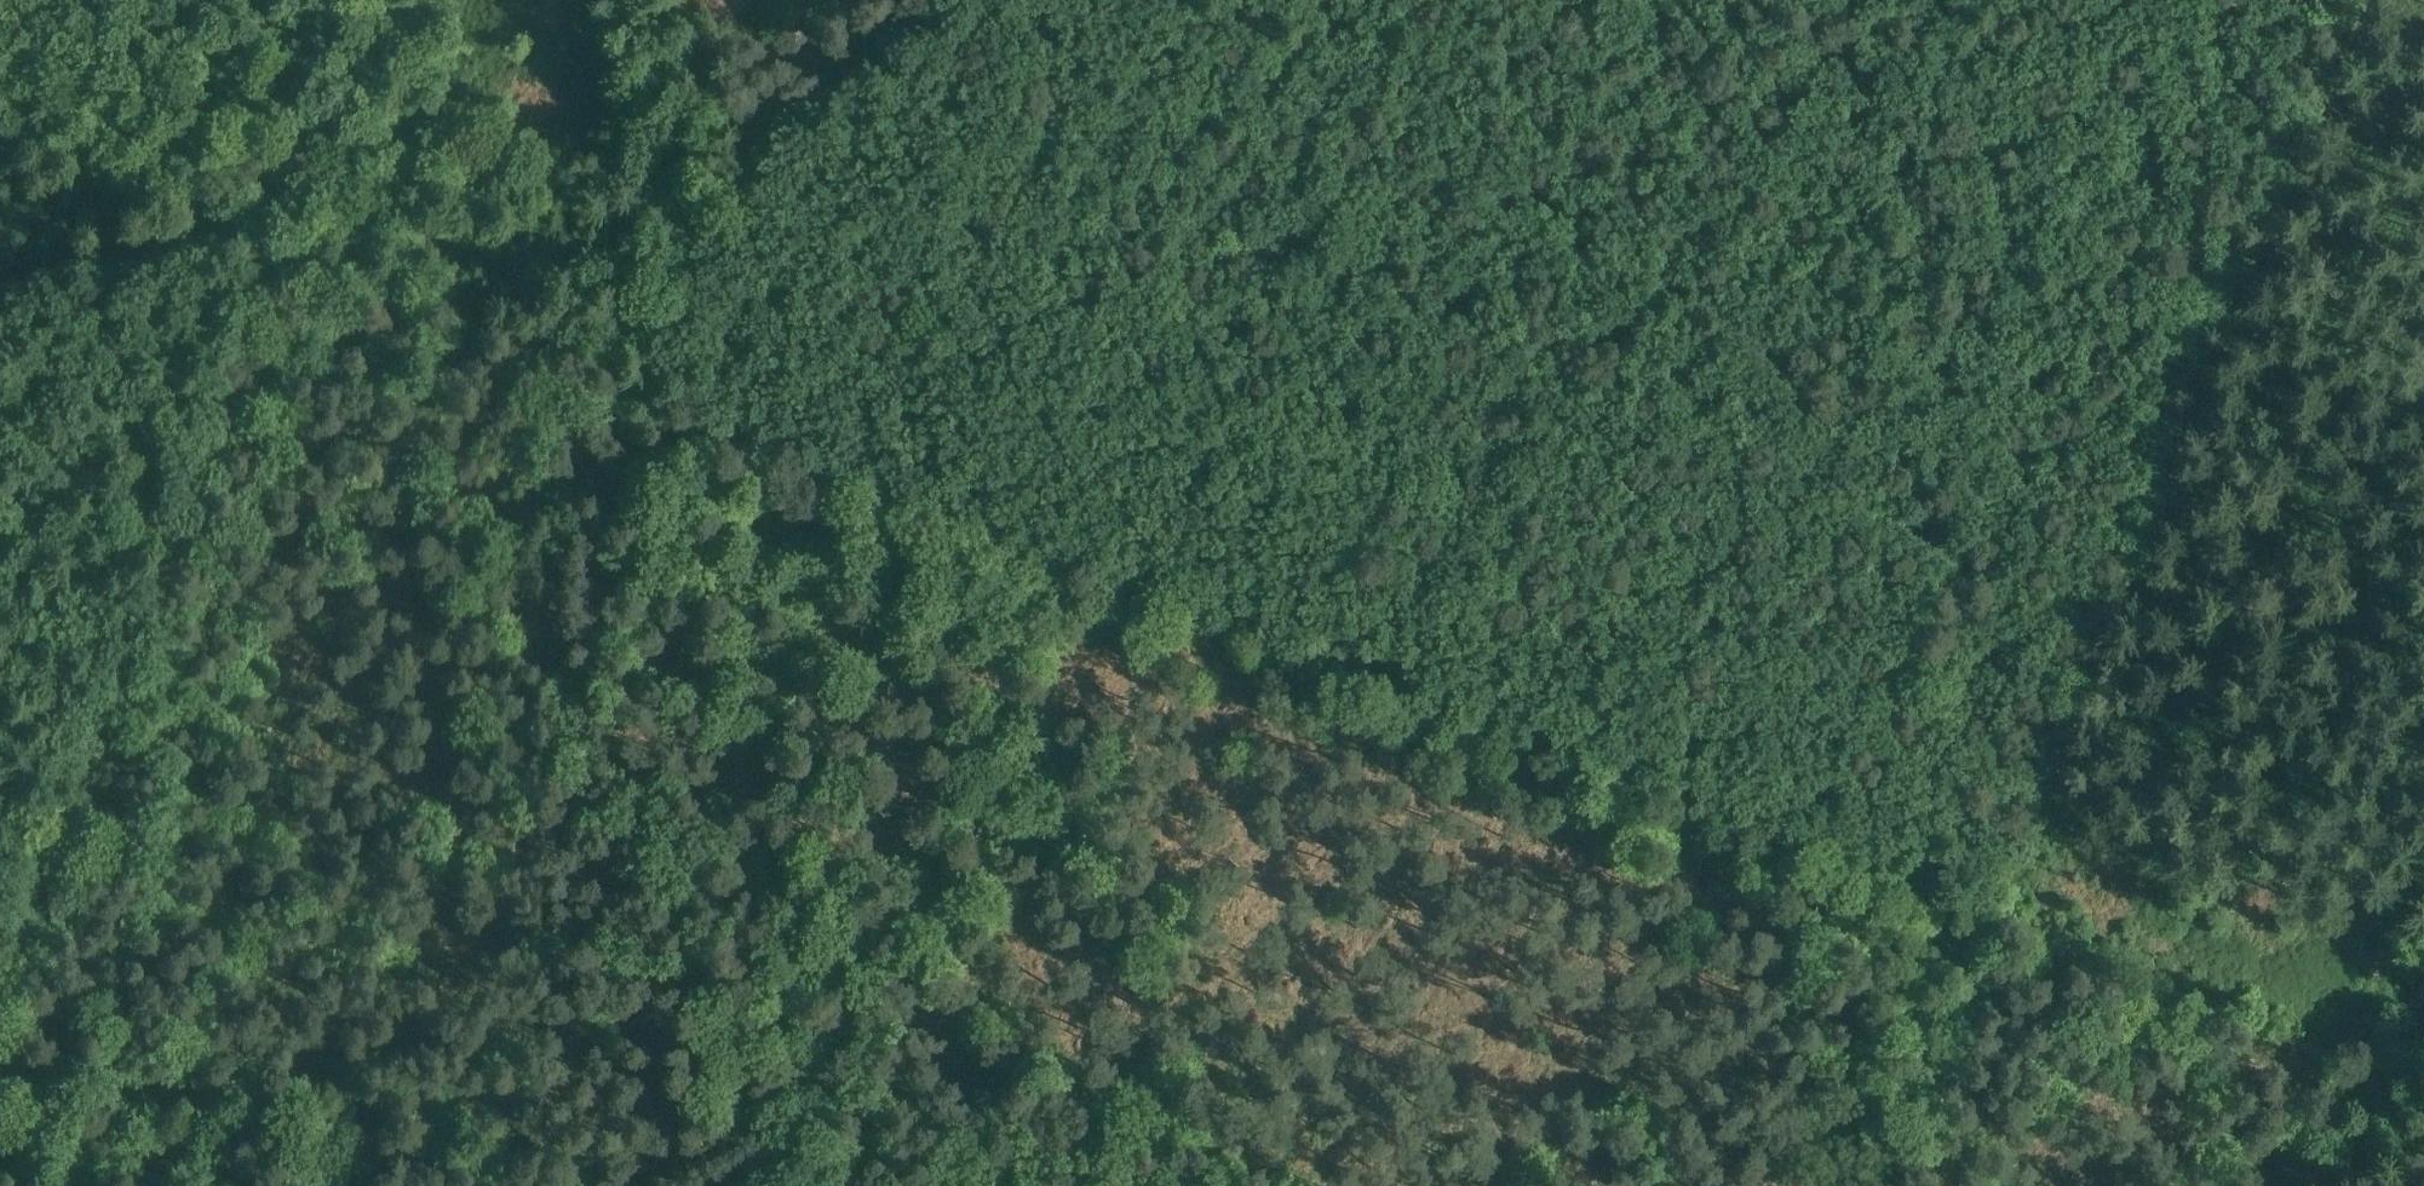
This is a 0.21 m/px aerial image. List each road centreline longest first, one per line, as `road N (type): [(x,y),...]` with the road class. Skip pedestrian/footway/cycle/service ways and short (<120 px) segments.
road 1 (track): [(0,987),(291,262)]
road 2 (track): [(596,0),(615,80),(778,0)]
road 3 (track): [(2273,1185),(2377,1052)]

